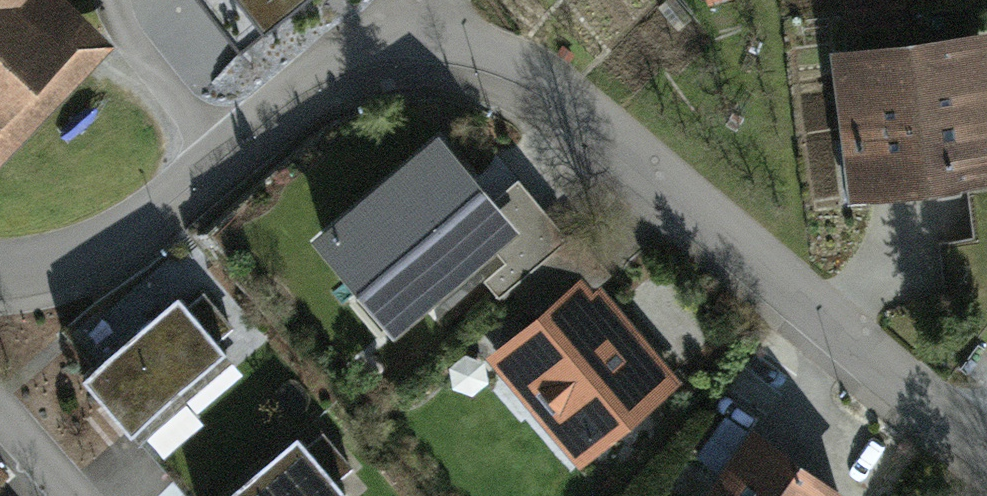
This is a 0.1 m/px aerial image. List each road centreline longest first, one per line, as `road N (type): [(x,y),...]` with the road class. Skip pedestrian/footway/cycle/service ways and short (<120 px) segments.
road 1 (residential): [(408,39),(488,54),(574,105),(986,440)]
road 2 (residential): [(0,266),(74,252),(149,223),(339,67),(408,39)]
road 3 (residential): [(107,495),(0,358)]

